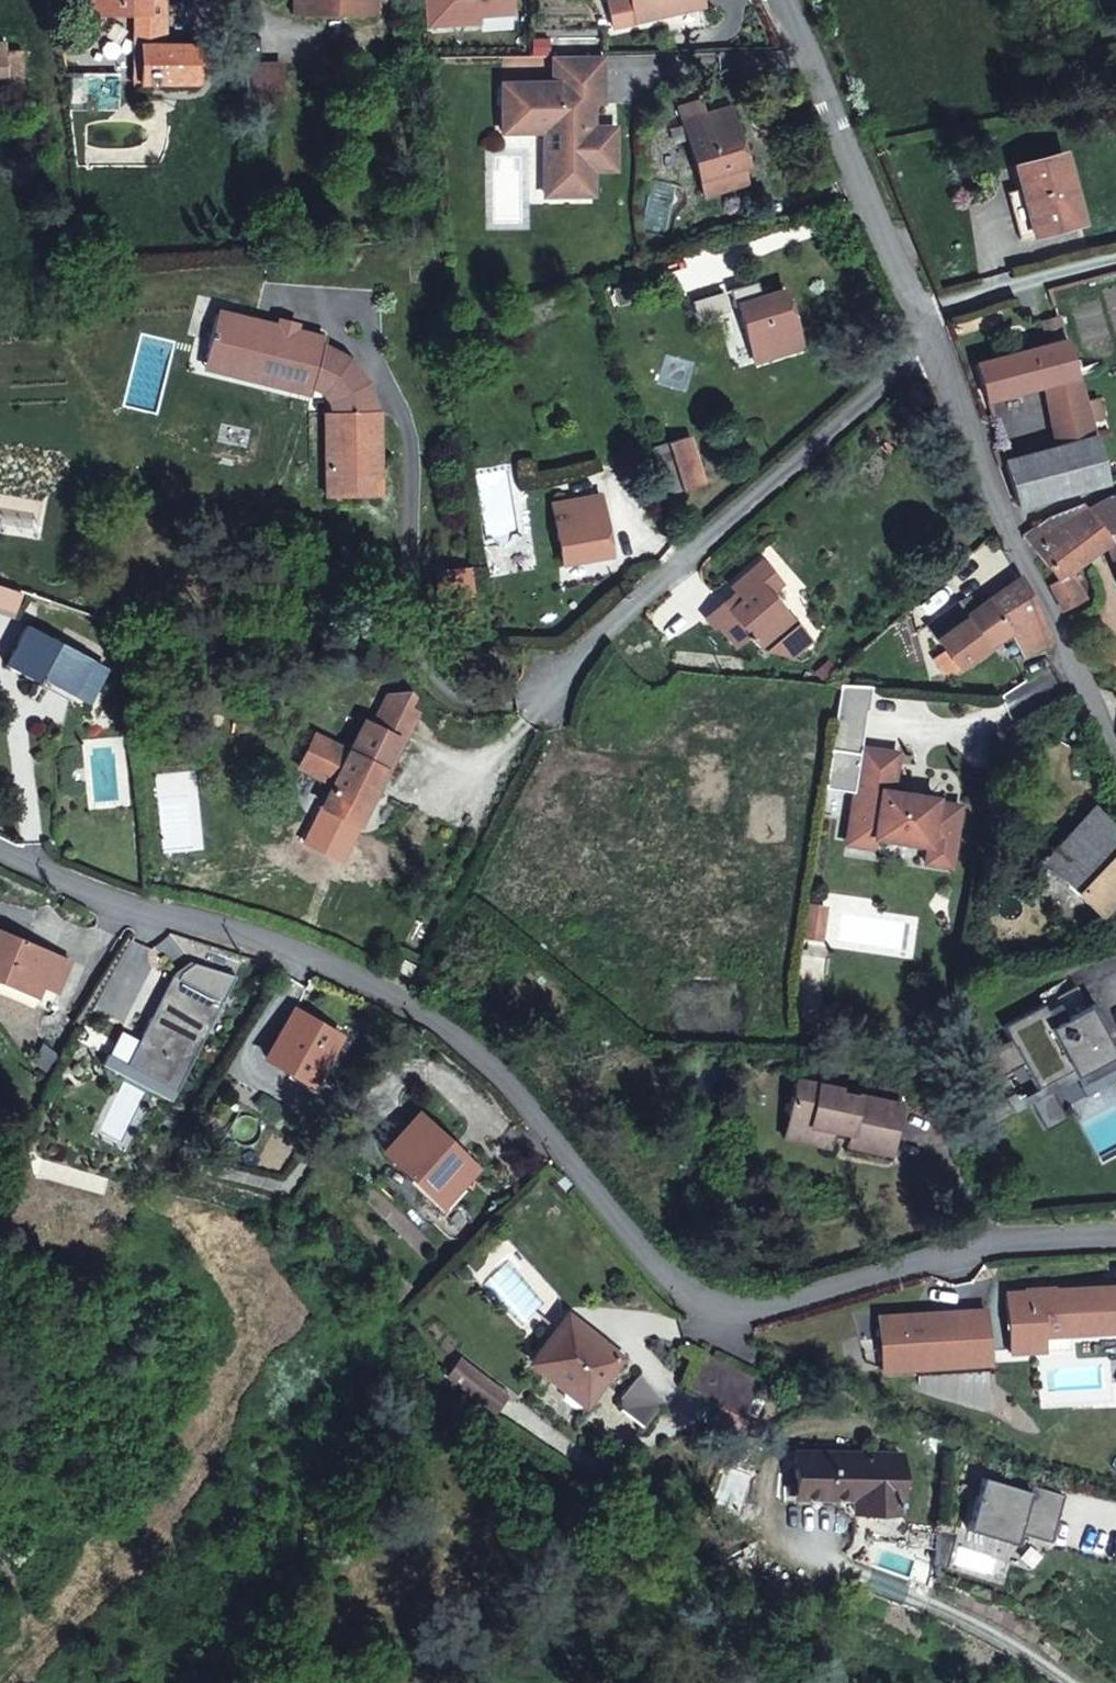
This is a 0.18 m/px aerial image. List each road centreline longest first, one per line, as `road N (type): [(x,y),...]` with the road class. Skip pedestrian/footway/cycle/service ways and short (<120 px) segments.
road 1 (residential): [(0,850),(149,914),(302,958),(402,998),(458,1038),(696,1294),(737,1312),(773,1317),(950,1255),(1115,1238)]
road 2 (unclassified): [(1115,763),(917,312)]
road 3 (unclassified): [(917,312),(783,0)]
road 4 (unclassified): [(1115,263),(917,312)]

